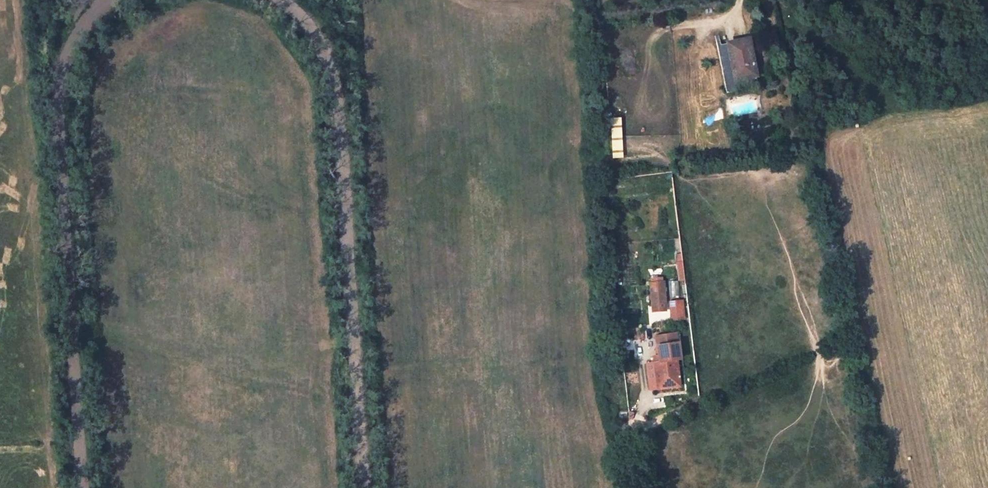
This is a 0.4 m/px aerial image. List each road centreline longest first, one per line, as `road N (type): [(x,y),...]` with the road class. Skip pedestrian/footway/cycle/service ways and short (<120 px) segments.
road 1 (residential): [(630,487),(625,440),(646,392),(650,326)]

